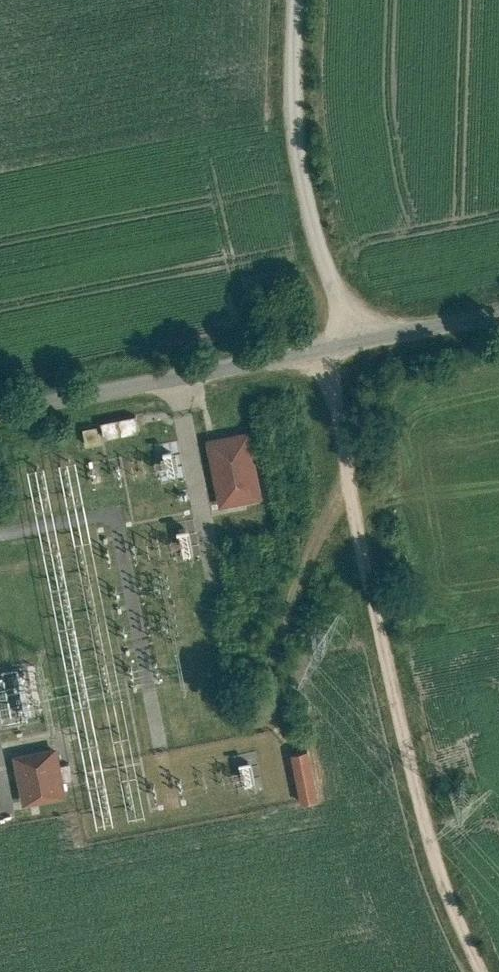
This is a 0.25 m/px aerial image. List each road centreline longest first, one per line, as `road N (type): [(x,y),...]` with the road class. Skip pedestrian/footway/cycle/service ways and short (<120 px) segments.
road 1 (track): [(484,971),(456,920),(428,828),(330,359)]
road 2 (residential): [(498,326),(0,420)]
road 3 (track): [(300,0),(298,155),(344,356)]
road 4 (track): [(280,802),(266,734),(272,693),(310,570),(354,475)]

